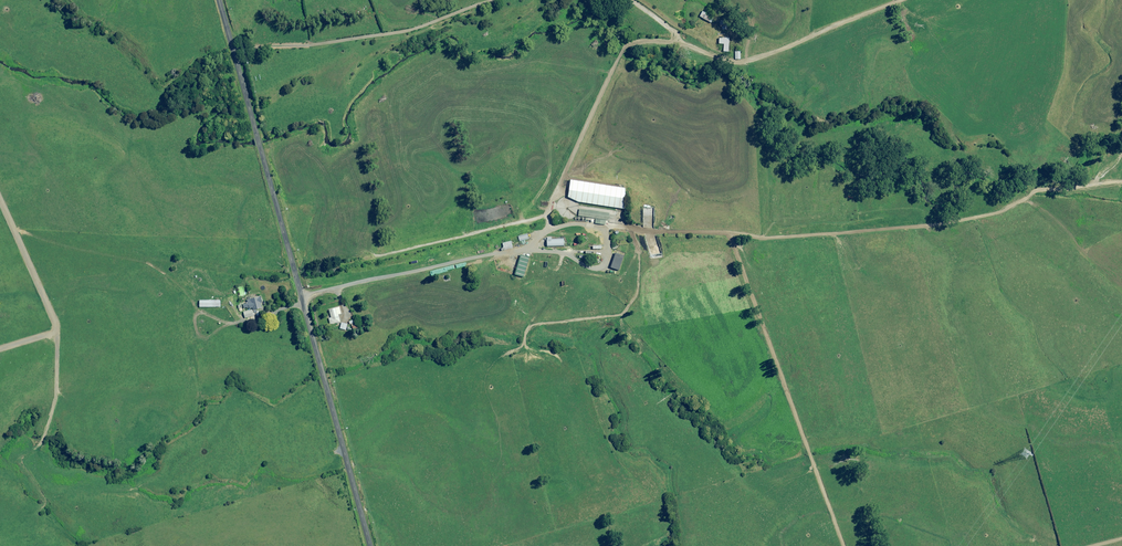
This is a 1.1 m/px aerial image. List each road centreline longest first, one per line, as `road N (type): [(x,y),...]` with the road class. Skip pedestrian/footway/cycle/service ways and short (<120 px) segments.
road 1 (track): [(301,295),(489,254),(592,220),(732,237),(924,226),(1121,183)]
road 2 (unclassified): [(220,0),(370,545)]
road 3 (track): [(897,0),(785,43),(691,36),(637,0)]
road 4 (track): [(497,0),(403,33),(233,50)]

